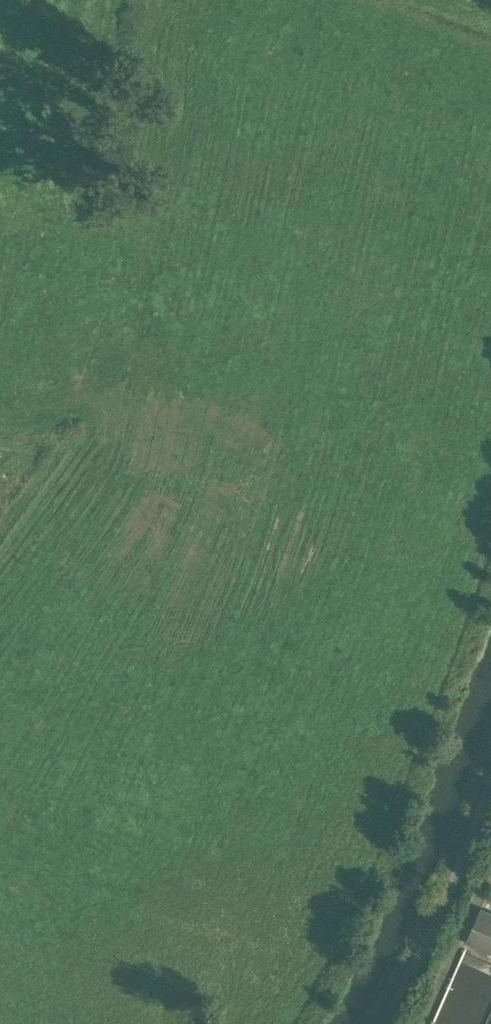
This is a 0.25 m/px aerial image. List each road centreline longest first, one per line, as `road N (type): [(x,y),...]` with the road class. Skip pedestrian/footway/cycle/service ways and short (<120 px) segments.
road 1 (track): [(383,1023),(490,786)]

